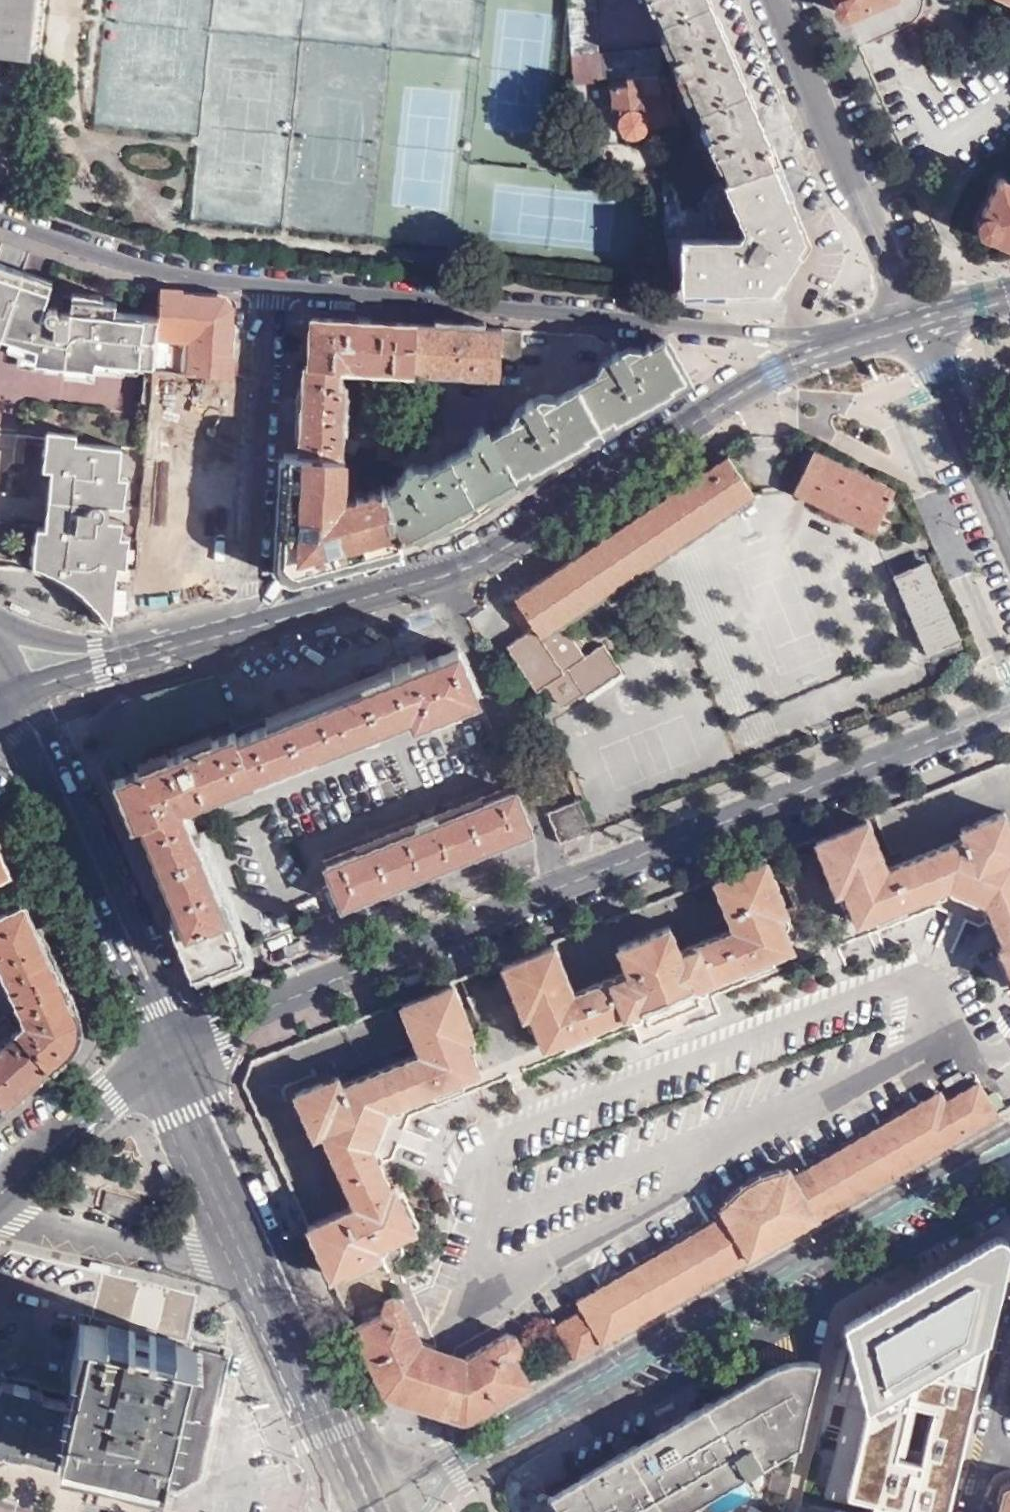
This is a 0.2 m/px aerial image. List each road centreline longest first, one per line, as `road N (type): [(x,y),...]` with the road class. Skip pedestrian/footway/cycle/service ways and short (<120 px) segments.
road 1 (residential): [(1009,1133),(366,1510)]
road 2 (motorway): [(1009,1186),(766,1304),(556,1445),(376,1511)]
road 3 (residential): [(842,352),(755,333),(271,286)]
road 4 (primary): [(560,892),(1009,714)]
road 5 (primary): [(842,352),(726,399),(433,582)]
road 6 (motorway): [(585,1511),(800,1388),(1009,1329)]
road 7 (primary): [(155,1048),(560,892)]
road 8 (secondary): [(0,709),(155,1048)]
road 9 (residential): [(769,0),(910,325)]
road 10 (residential): [(271,286),(254,627)]
road 11 (residential): [(560,892),(433,582)]
road 12 (residential): [(271,286),(86,257),(0,225)]
road 13 (residential): [(0,1217),(199,1264),(258,1289)]
road 14 (secondary): [(155,1048),(258,1289)]
road 15 (secondary): [(258,1289),(366,1510)]
road 16 (tertiary): [(910,325),(1009,548)]
road 17 (primary): [(0,1191),(155,1048)]
road 18 (primary): [(433,582),(254,627)]
road 19 (primary): [(254,627),(115,662)]
road 20 (secondary): [(115,662),(0,619)]

